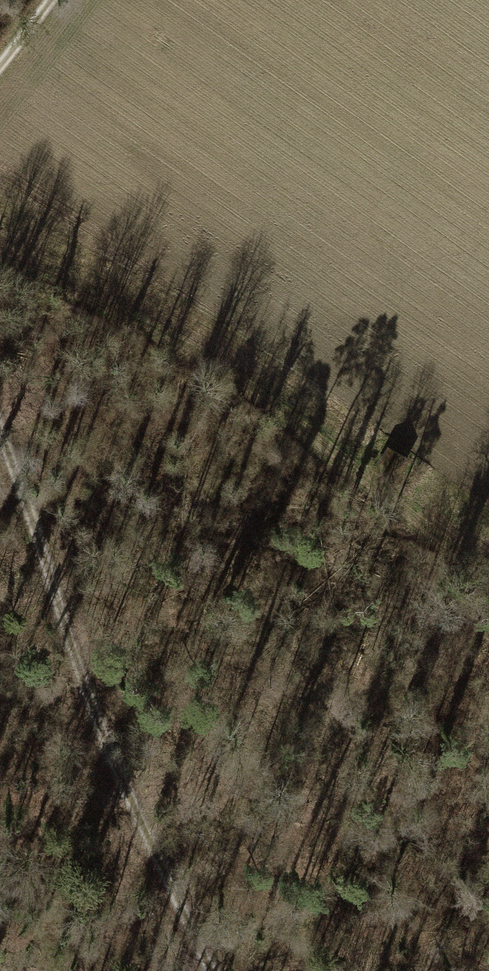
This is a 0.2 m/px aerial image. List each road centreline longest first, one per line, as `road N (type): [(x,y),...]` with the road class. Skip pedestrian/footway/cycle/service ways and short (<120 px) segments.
road 1 (track): [(0,422),(68,639),(207,970)]
road 2 (track): [(0,270),(224,373),(488,586)]

